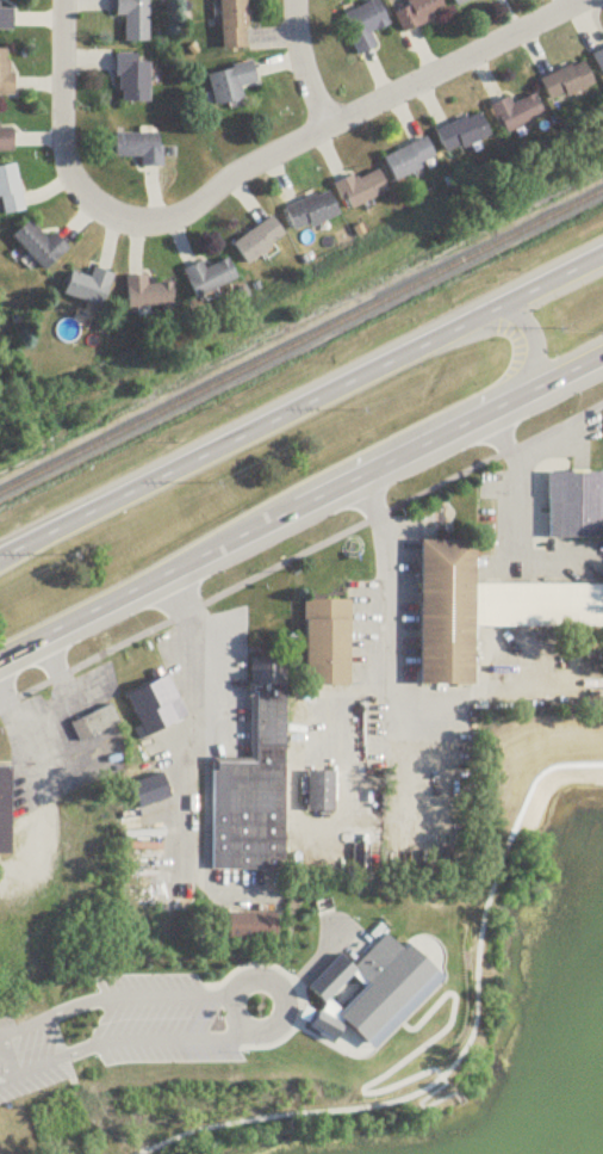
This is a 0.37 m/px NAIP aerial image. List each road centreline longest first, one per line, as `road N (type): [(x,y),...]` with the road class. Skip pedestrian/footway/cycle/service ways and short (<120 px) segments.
road 1 (primary): [(602,256),(0,560)]
road 2 (primary): [(0,657),(602,355)]
road 3 (residential): [(99,208),(147,226),(191,211),(238,173),(329,122),(583,0)]
road 4 (residential): [(99,208),(75,185),(62,148),(63,0)]
road 5 (primary): [(466,424),(527,375),(537,351),(515,316),(490,313)]
road 6 (residential): [(329,122),(302,63),(295,0)]

